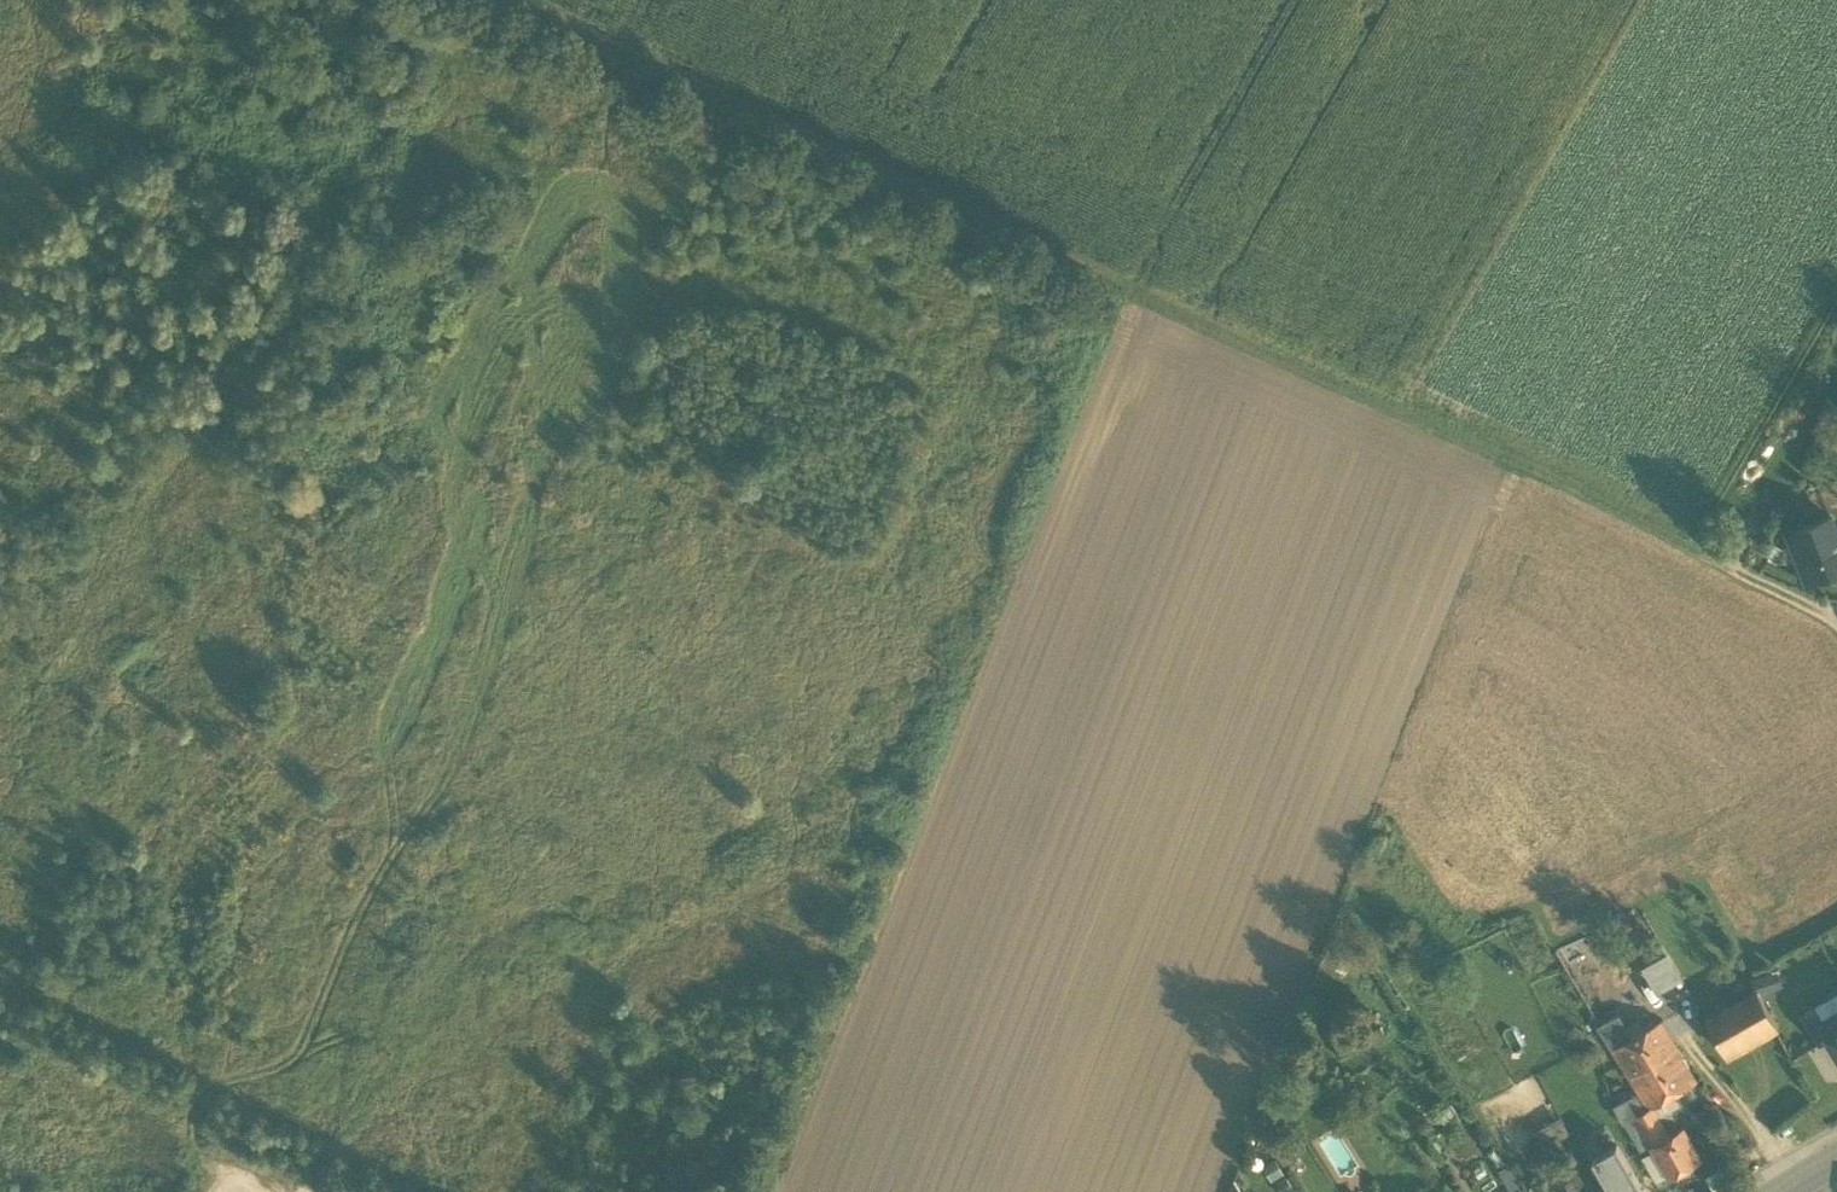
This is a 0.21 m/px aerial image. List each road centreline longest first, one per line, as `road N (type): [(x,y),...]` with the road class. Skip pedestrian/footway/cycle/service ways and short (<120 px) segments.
road 1 (track): [(287,1191),(207,1149),(205,1102),(301,1052),(370,891),(438,792),(472,721),(530,498),(586,327),(604,178)]
road 2 (track): [(1836,621),(1683,547)]

